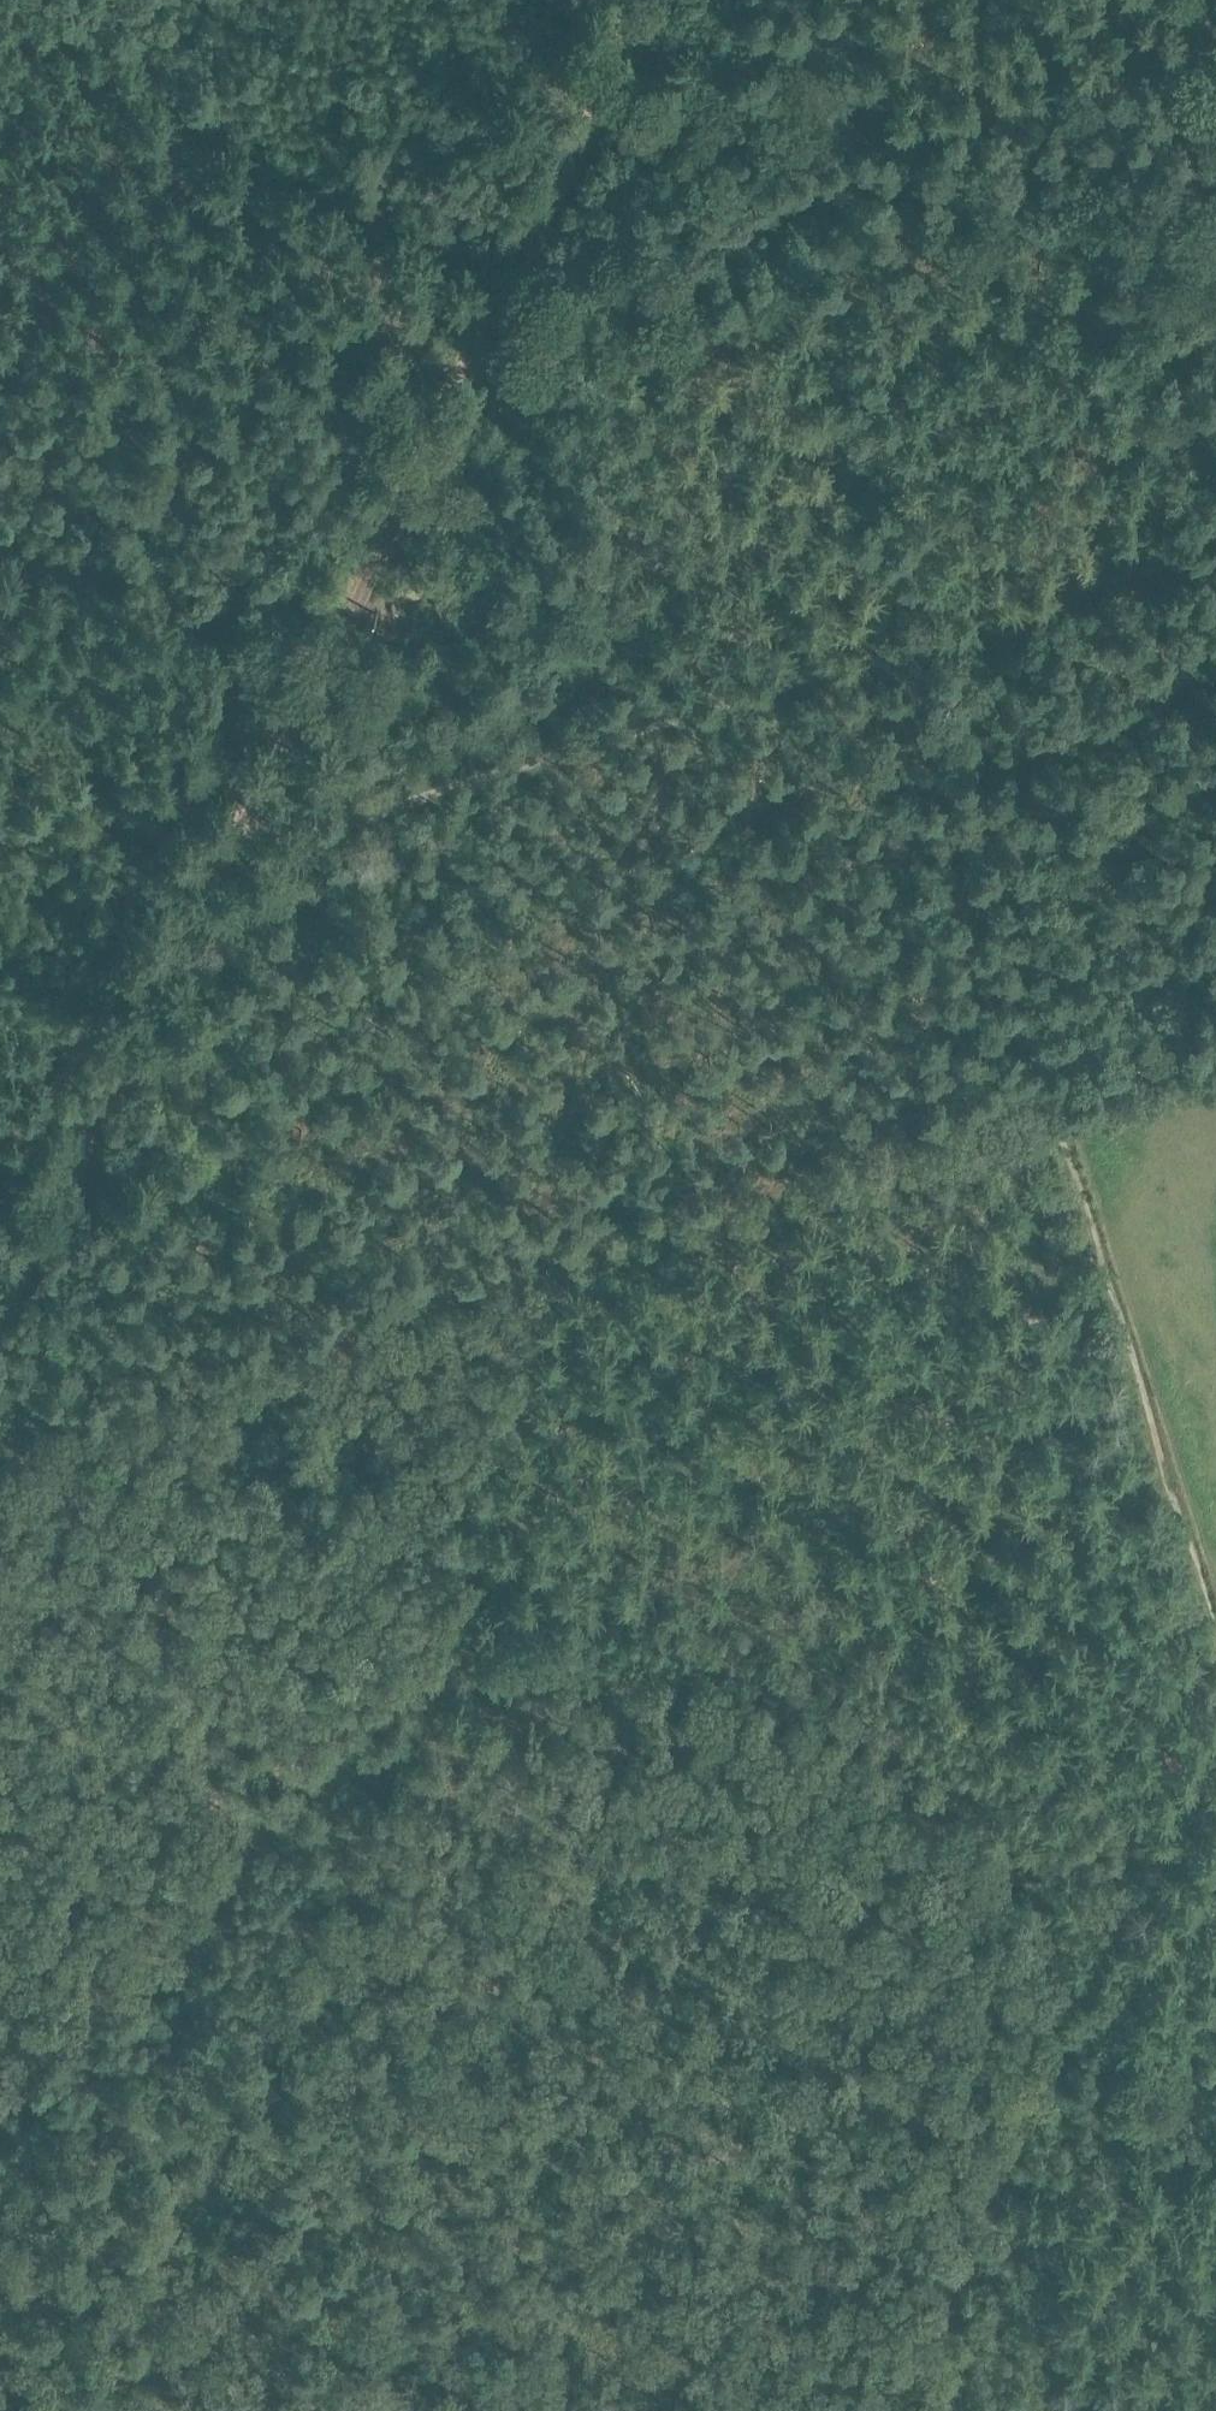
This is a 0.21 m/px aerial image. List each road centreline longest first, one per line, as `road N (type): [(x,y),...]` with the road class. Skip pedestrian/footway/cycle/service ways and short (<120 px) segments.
road 1 (track): [(1048,1117),(0,1442)]
road 2 (track): [(246,824),(650,0)]
road 3 (track): [(0,1304),(246,824)]
road 4 (track): [(1215,553),(901,653)]

